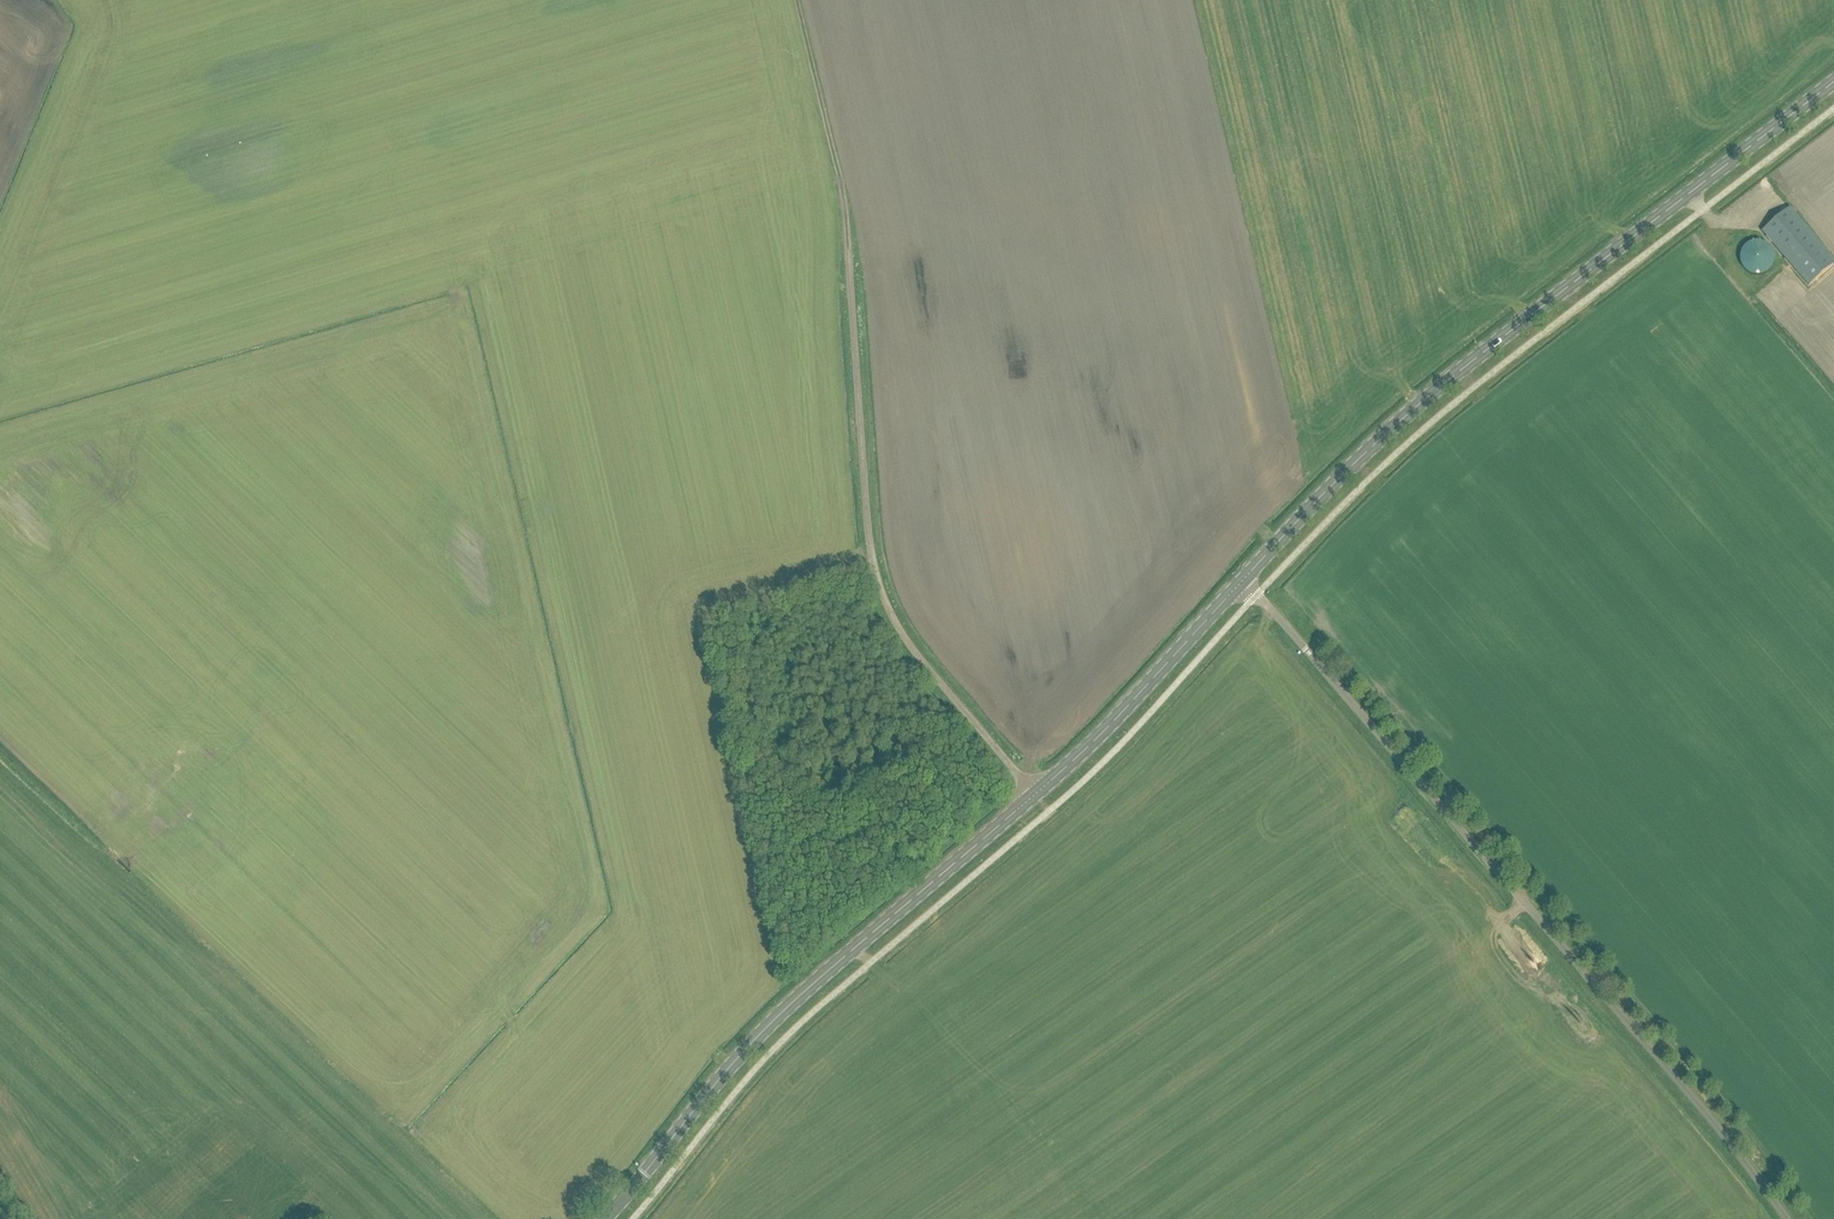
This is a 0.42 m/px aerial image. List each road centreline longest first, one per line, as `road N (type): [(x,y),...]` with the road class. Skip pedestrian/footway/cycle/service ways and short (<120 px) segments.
road 1 (primary): [(607,1218),(743,1057),(1088,749),(1241,584)]
road 2 (track): [(795,0),(841,190),(875,570),(922,660),(1036,794)]
road 3 (unclassified): [(1789,1218),(1268,606),(1241,584)]
road 4 (primary): [(1241,584),(1432,394),(1833,86)]

